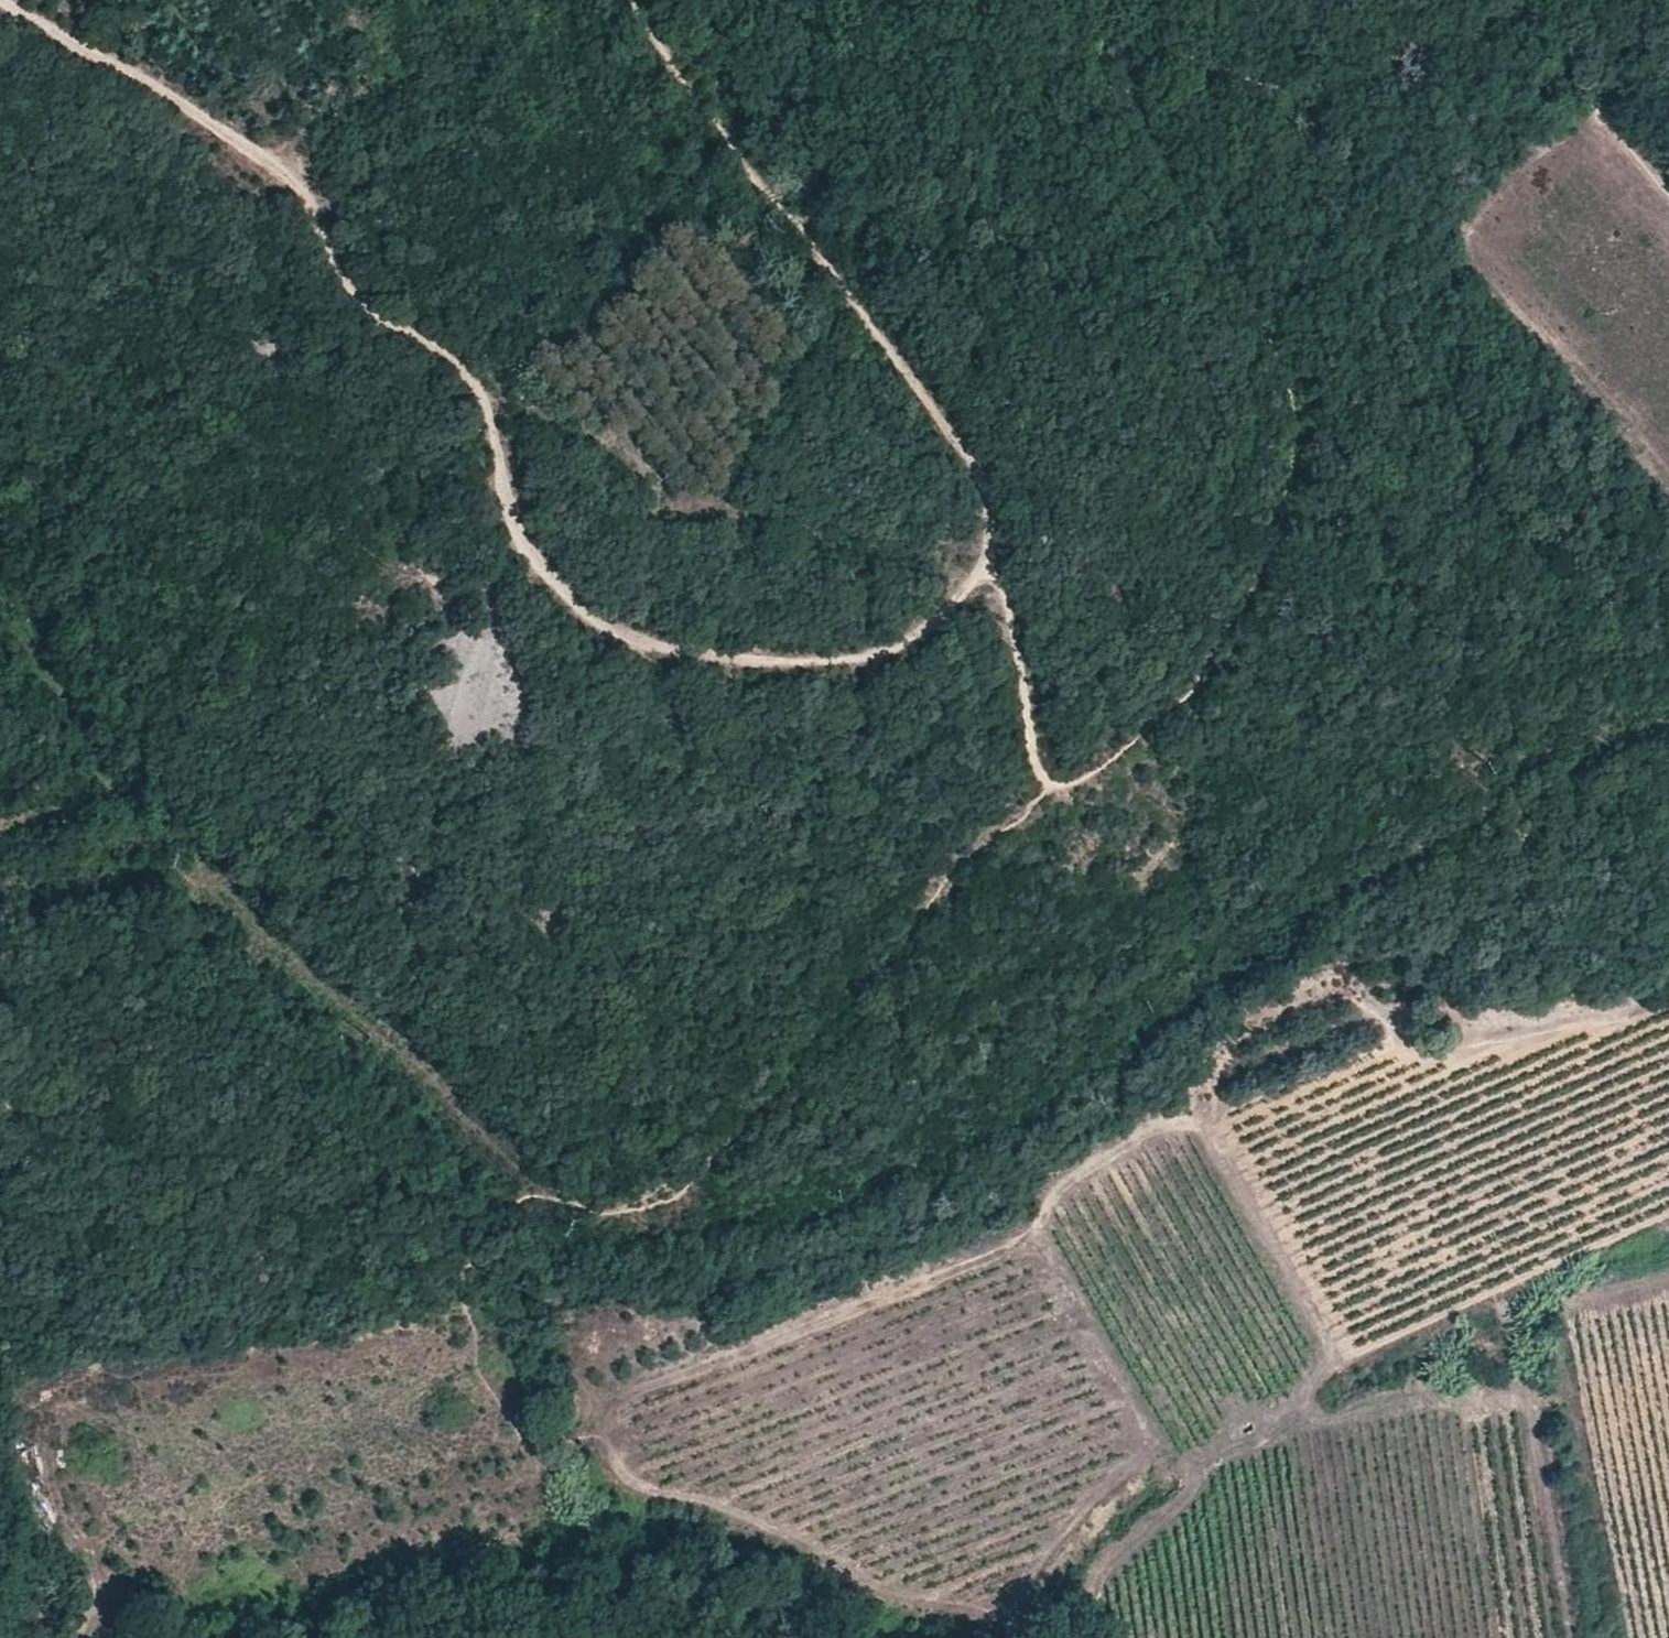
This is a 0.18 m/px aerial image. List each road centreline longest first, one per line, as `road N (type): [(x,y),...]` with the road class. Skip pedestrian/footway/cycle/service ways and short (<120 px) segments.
road 1 (track): [(635,0),(661,50),(866,312),(990,512),(984,564),(954,612),(883,652),(783,669),(704,656),(623,632),(563,589),(513,526),(478,392),(438,349),(379,316),(311,193),(12,0)]
road 2 (track): [(1057,1637),(1043,1625),(890,1600),(789,1527),(624,1472),(598,1433)]
road 3 (track): [(890,1600),(871,1620),(792,1609),(641,1611),(551,1637)]

